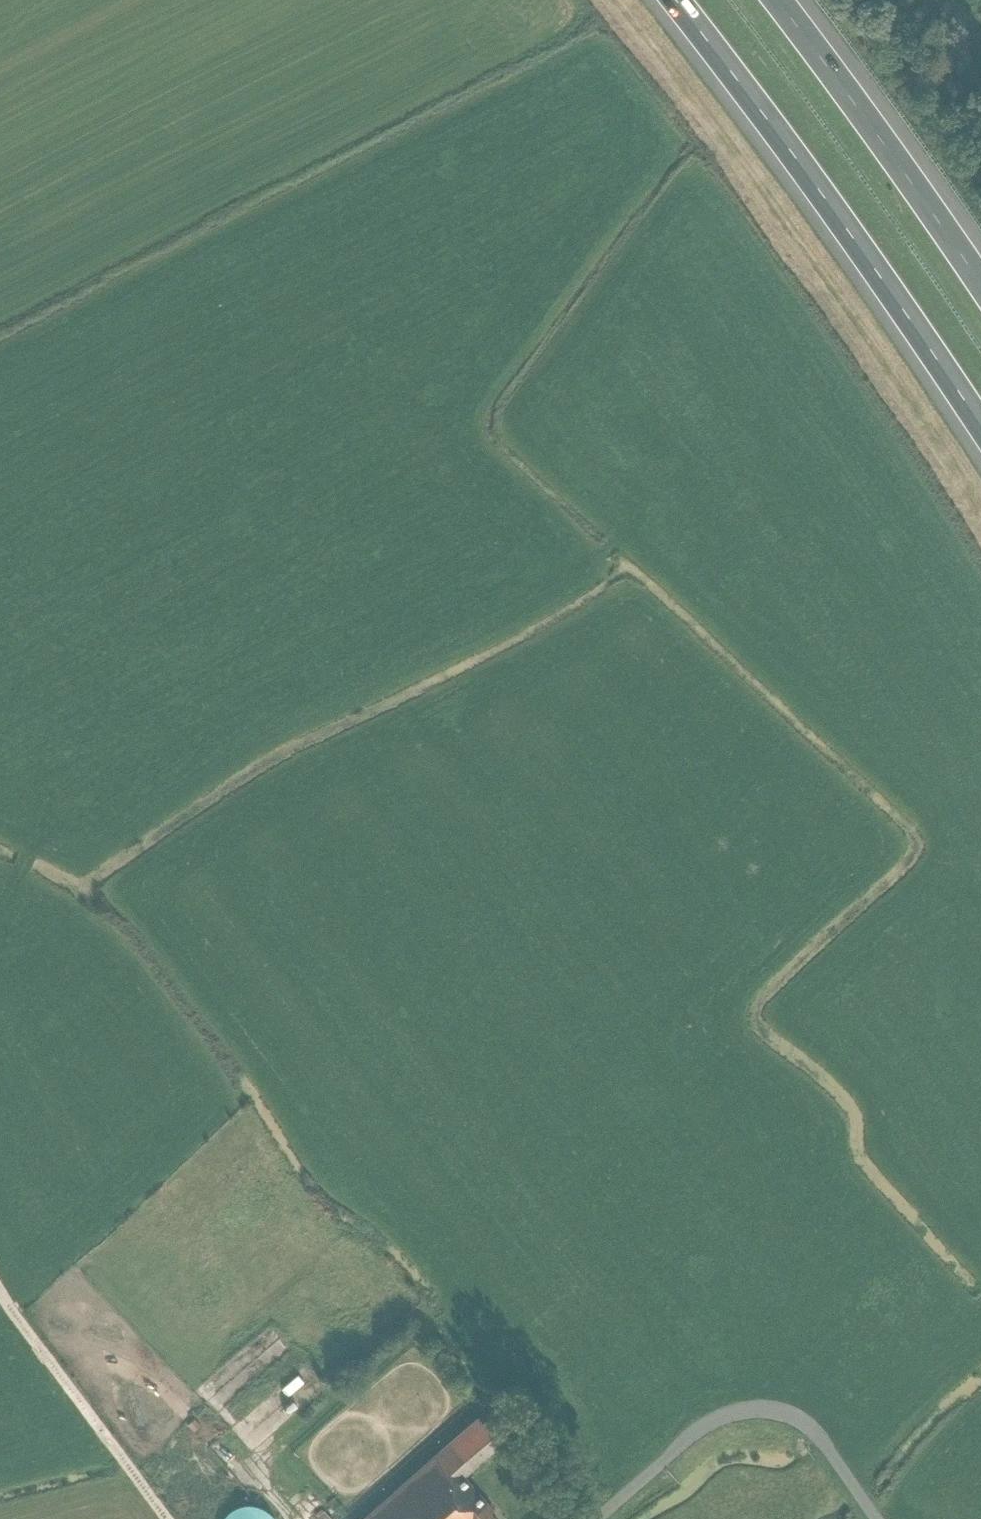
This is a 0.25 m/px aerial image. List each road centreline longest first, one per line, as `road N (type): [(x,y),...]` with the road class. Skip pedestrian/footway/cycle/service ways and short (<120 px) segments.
road 1 (motorway): [(671,0),(760,109),(980,431)]
road 2 (unclassified): [(878,1518),(808,1430),(756,1415),(718,1427),(602,1518)]
road 3 (motorway): [(980,285),(771,0)]

